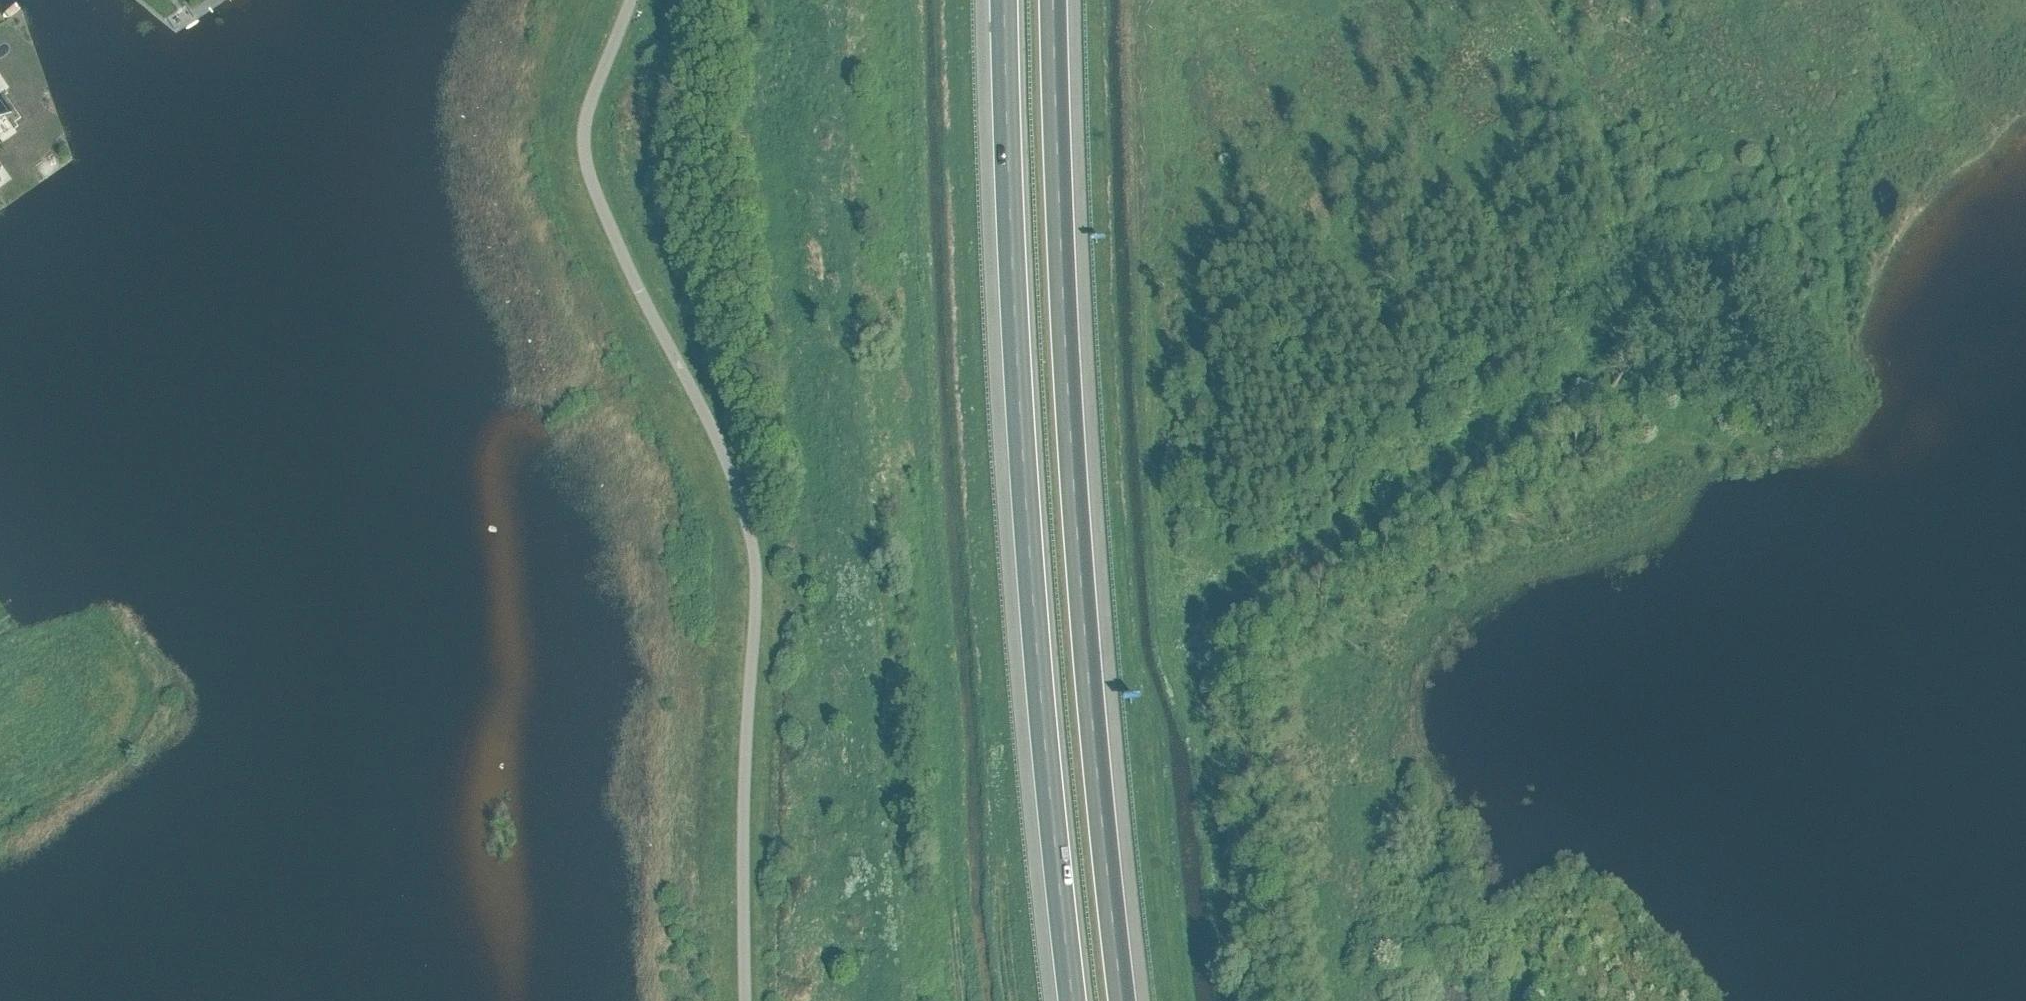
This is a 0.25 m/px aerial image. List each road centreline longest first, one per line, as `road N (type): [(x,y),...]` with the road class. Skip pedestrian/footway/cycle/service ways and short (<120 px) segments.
road 1 (motorway): [(1003,0),(1030,598),(1070,1000)]
road 2 (motorway): [(1119,1000),(1081,604),(1052,0)]

